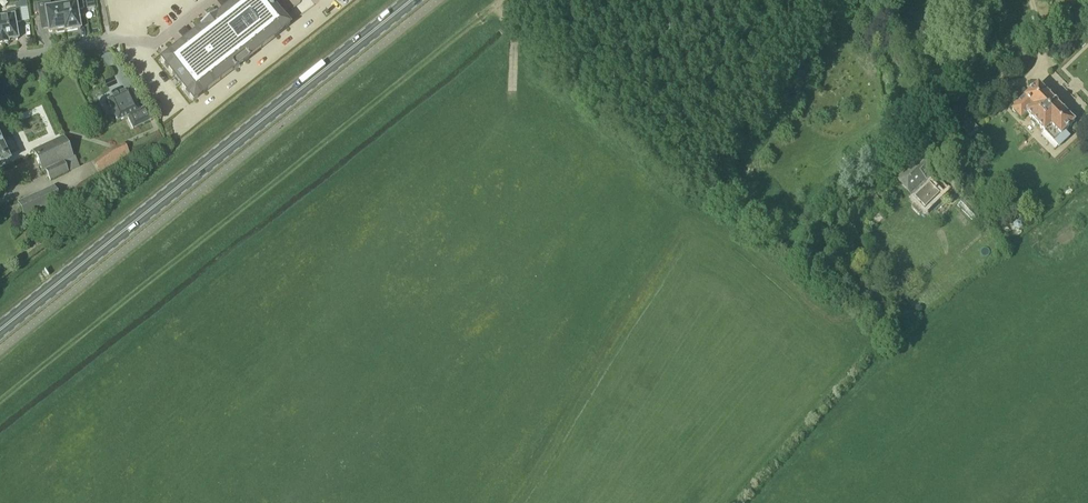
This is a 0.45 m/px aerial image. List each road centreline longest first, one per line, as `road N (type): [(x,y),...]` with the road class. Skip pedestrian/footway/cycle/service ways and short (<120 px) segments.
road 1 (track): [(0,405),(495,5)]
road 2 (primary): [(0,331),(414,0)]

